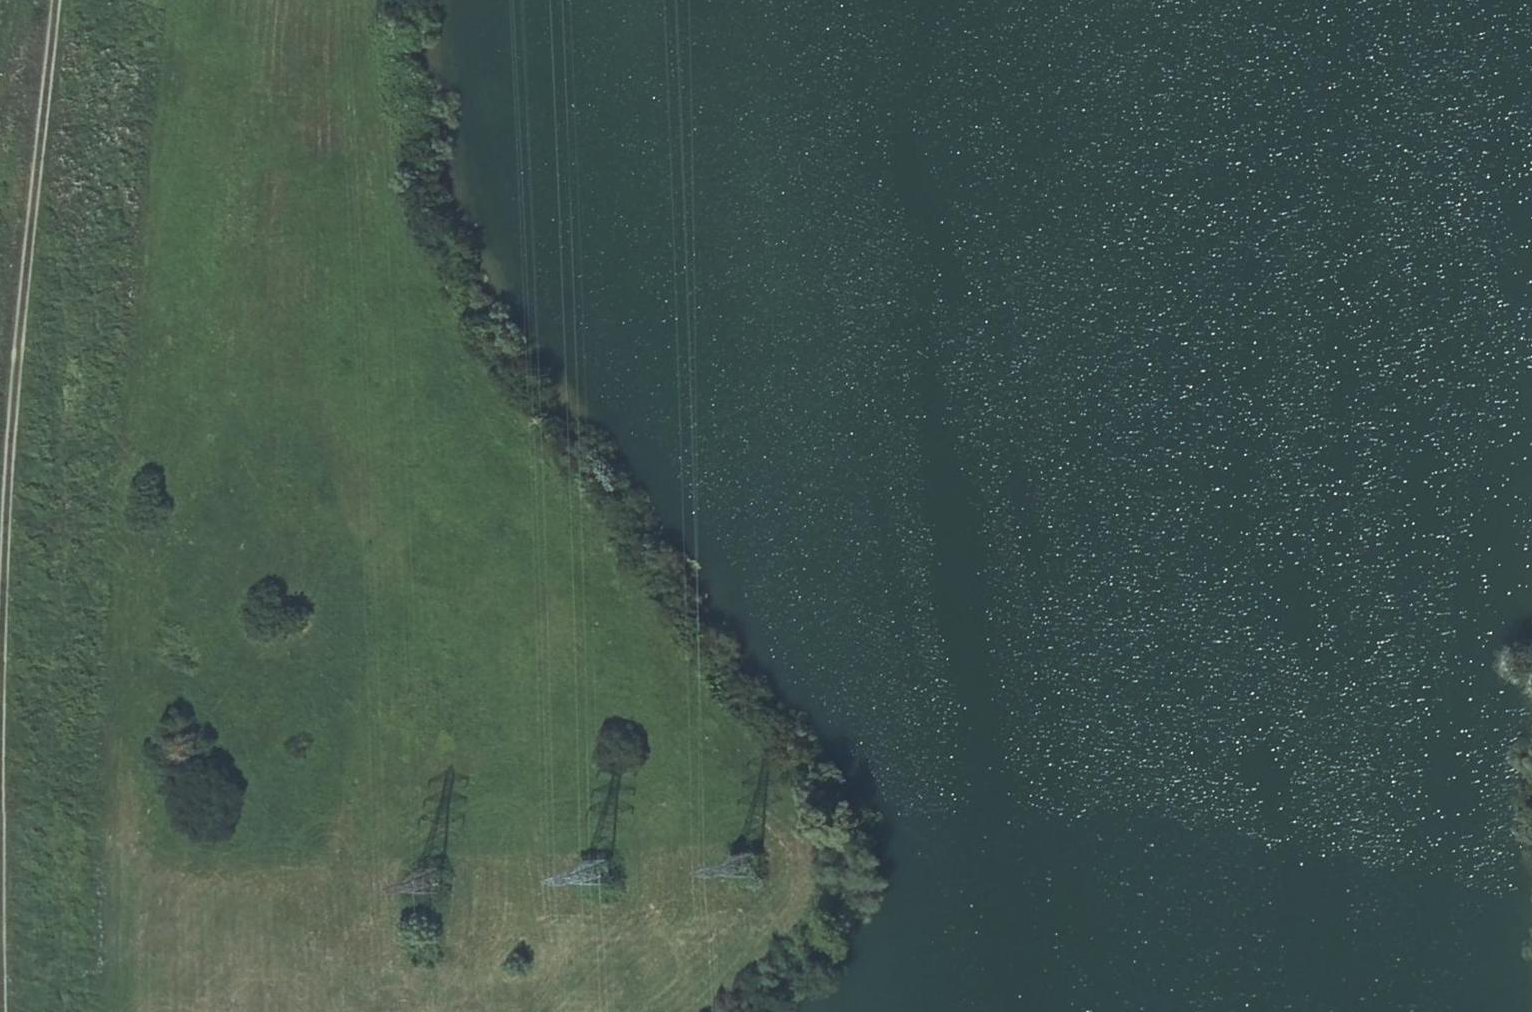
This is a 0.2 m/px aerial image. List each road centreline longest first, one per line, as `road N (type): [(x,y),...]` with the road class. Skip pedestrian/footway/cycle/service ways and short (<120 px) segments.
road 1 (track): [(9,1011),(6,714),(16,426),(66,0)]

